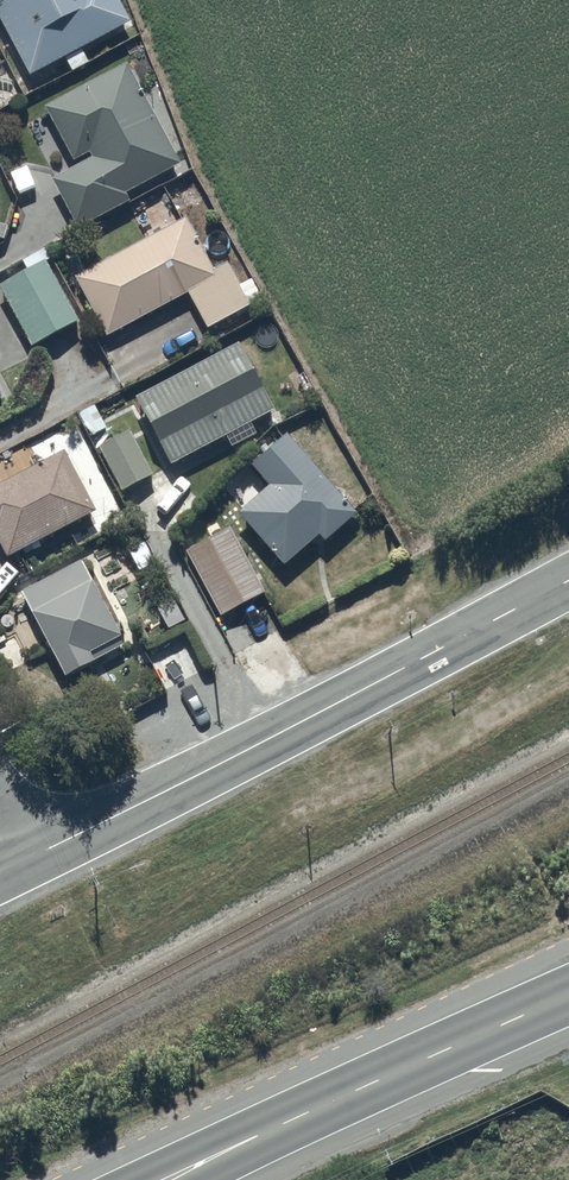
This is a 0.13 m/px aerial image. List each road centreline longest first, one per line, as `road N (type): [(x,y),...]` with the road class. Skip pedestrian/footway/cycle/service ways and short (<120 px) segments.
road 1 (secondary): [(14,867),(568,571)]
road 2 (trunk): [(568,995),(170,1179)]

